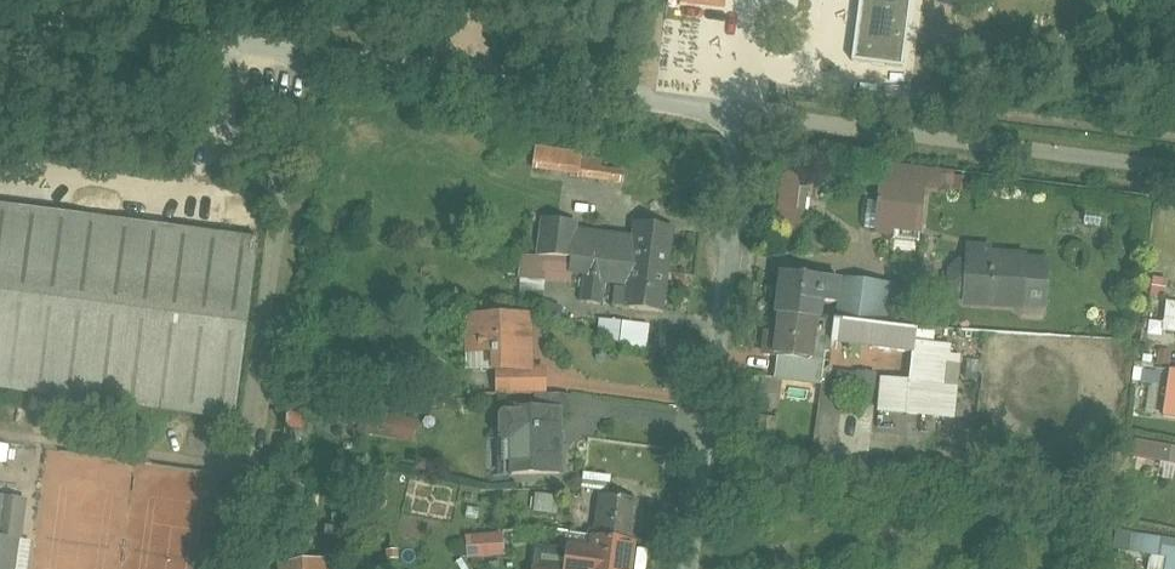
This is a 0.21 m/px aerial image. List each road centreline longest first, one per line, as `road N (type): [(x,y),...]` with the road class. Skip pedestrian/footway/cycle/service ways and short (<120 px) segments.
road 1 (residential): [(684,568),(738,119)]
road 2 (unclassified): [(323,63),(0,15)]

